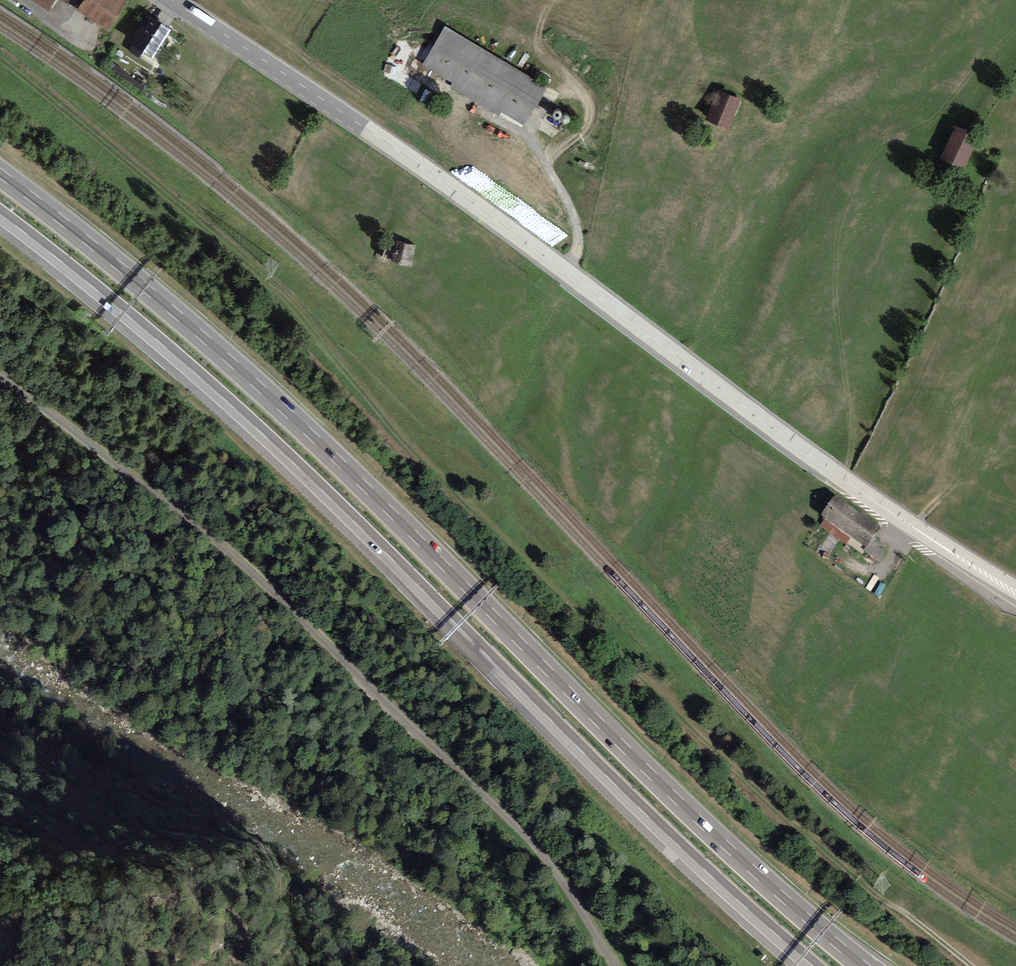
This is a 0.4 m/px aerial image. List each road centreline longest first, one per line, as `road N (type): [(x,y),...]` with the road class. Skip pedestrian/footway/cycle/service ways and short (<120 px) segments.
road 1 (track): [(970,965),(766,806),(413,450),(281,293),(0,52)]
road 2 (motorway): [(864,965),(700,822),(258,385),(0,174)]
road 3 (motorway): [(0,215),(225,399),(613,783),(812,965)]
road 4 (primary): [(1015,593),(833,472),(454,189),(172,0)]
road 5 (unclassified): [(0,374),(165,498),(539,848),(610,965)]
road 6 (track): [(542,163),(584,130),(586,103),(548,53),(484,17)]
road 7 (track): [(514,127),(576,218),(577,242),(565,272)]

